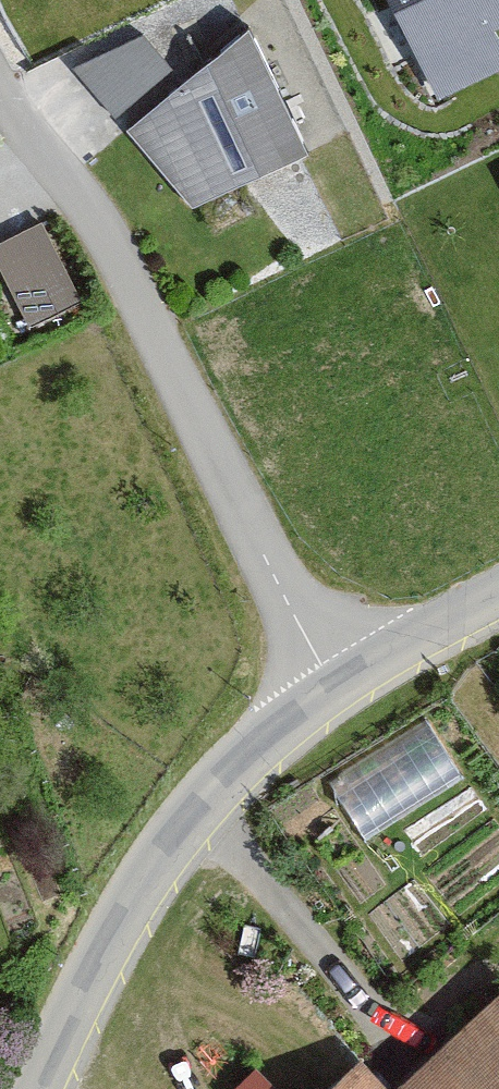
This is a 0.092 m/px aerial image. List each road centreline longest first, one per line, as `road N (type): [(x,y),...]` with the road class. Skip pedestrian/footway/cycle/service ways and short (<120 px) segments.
road 1 (residential): [(330,688),(144,306),(0,86)]
road 2 (residential): [(330,688),(224,777),(146,875),(36,1088)]
road 3 (residential): [(498,590),(330,688)]

